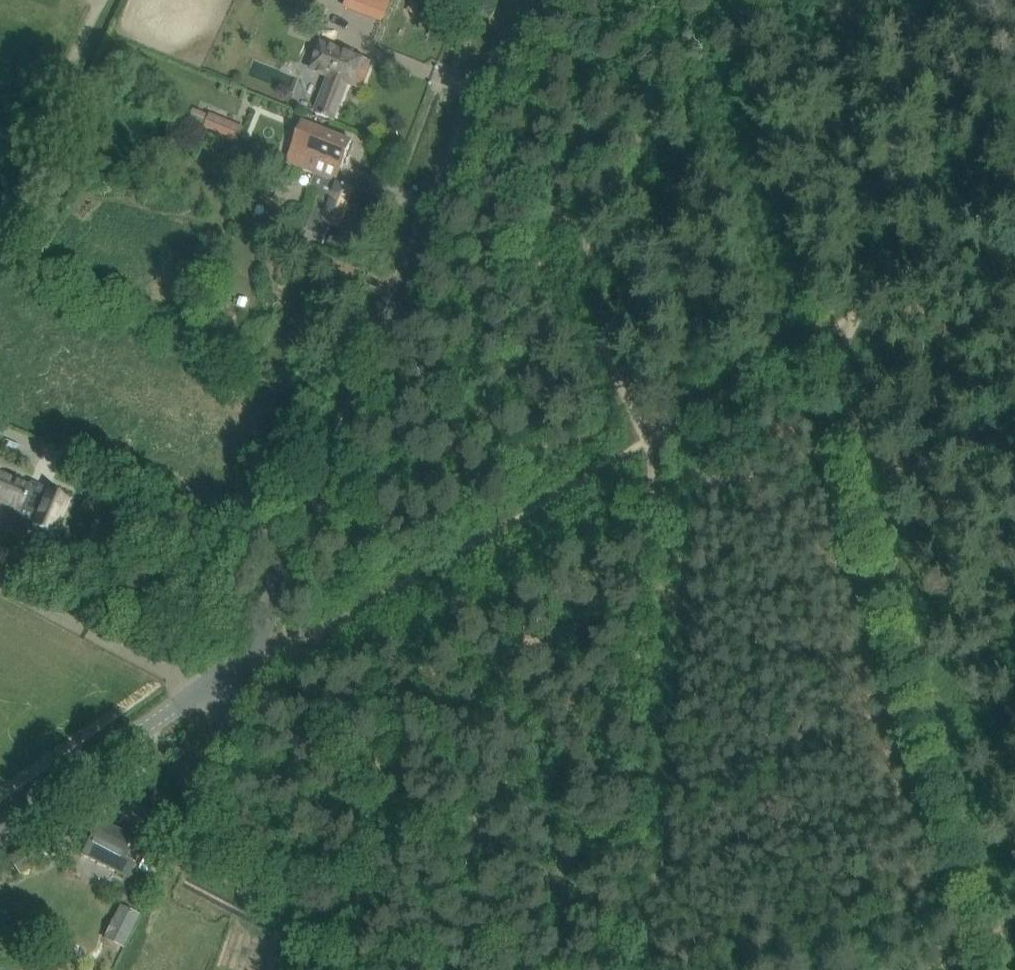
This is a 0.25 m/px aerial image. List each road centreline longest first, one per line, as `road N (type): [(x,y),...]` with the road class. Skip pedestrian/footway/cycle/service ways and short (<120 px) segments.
road 1 (tertiary): [(256,648),(473,111),(539,0)]
road 2 (track): [(839,323),(347,617),(256,648)]
road 3 (track): [(1010,969),(882,493)]
road 4 (unclassified): [(436,969),(198,848),(187,834),(256,648)]
road 5 (tertiary): [(0,831),(256,648)]
road 6 (track): [(1014,193),(839,323)]
road 7 (track): [(882,493),(839,323)]
road 8 (track): [(1014,445),(882,493)]

